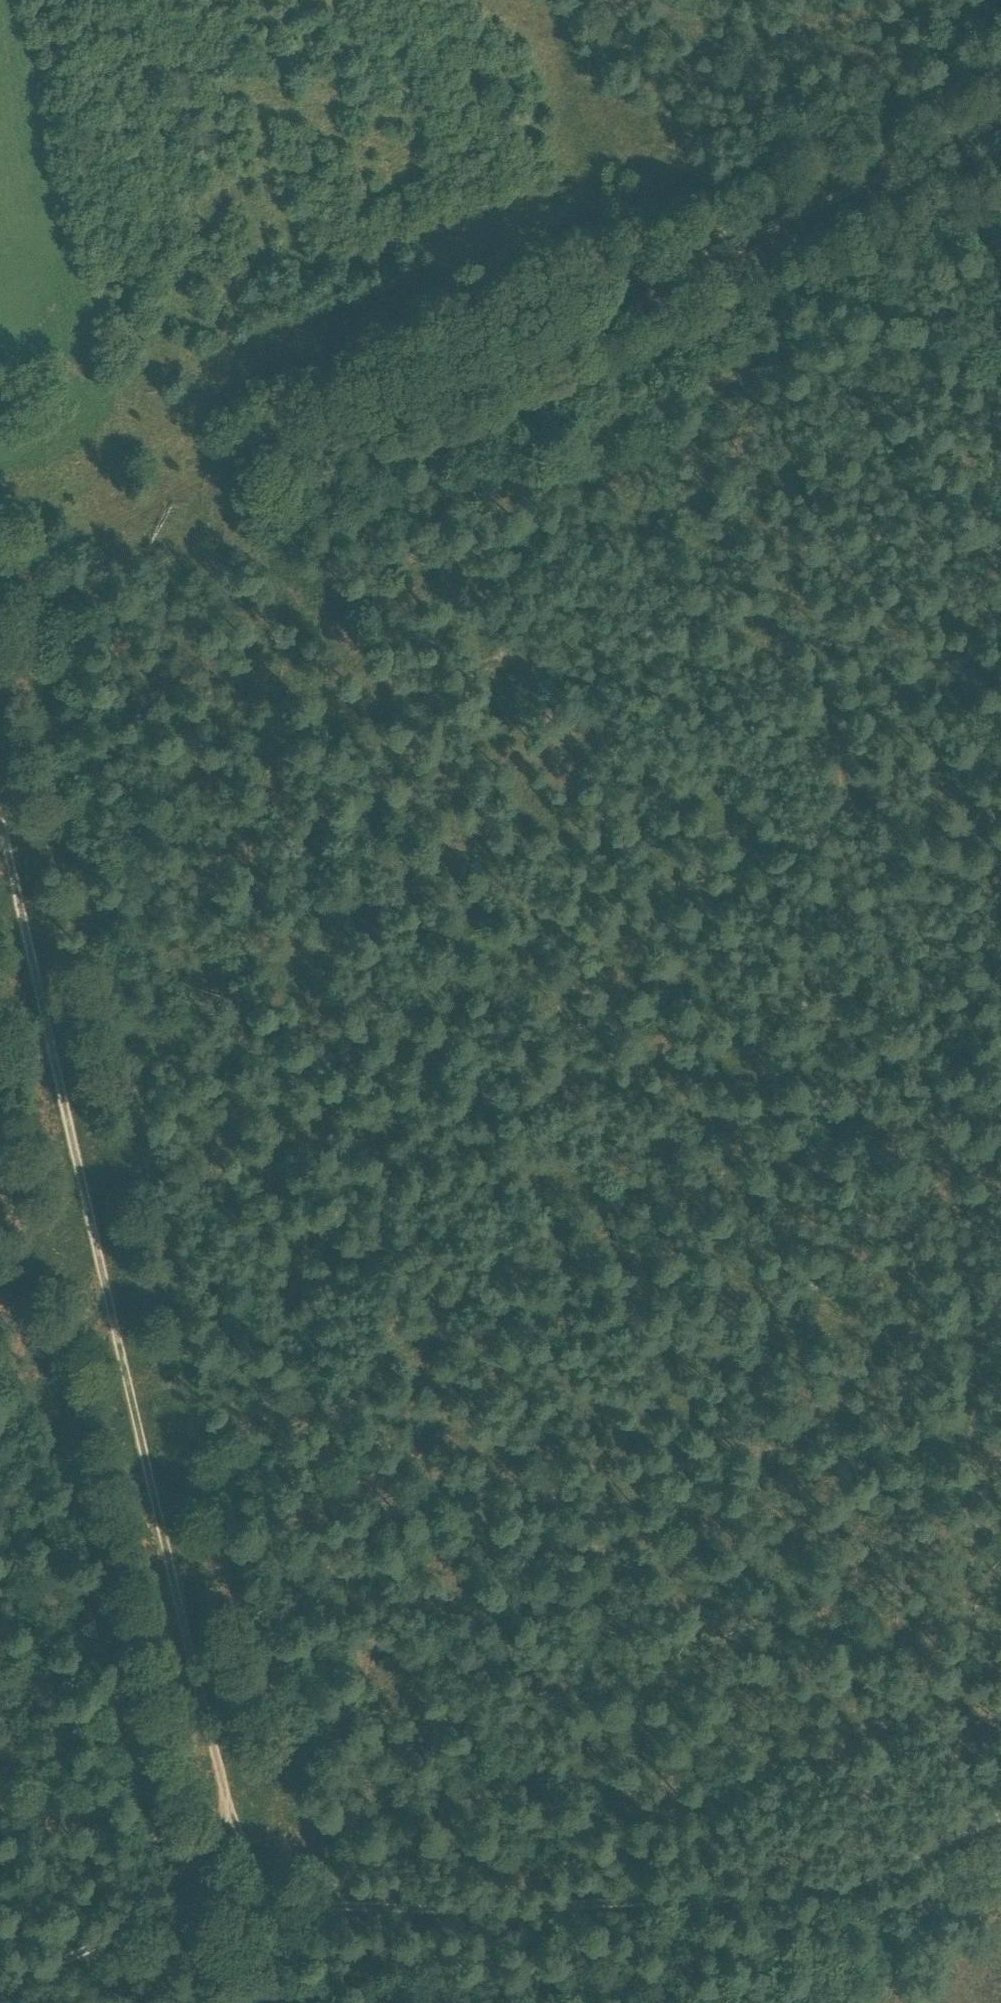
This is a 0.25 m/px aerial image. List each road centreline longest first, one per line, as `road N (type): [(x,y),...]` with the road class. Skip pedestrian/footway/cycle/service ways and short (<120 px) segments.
road 1 (track): [(267,1904),(229,1803),(80,1156),(45,928),(0,741)]
road 2 (track): [(0,587),(1000,132)]
road 3 (track): [(1000,1818),(675,1897),(416,1911),(200,1903),(0,1988)]
road 4 (track): [(229,1803),(193,1939),(191,2002)]

